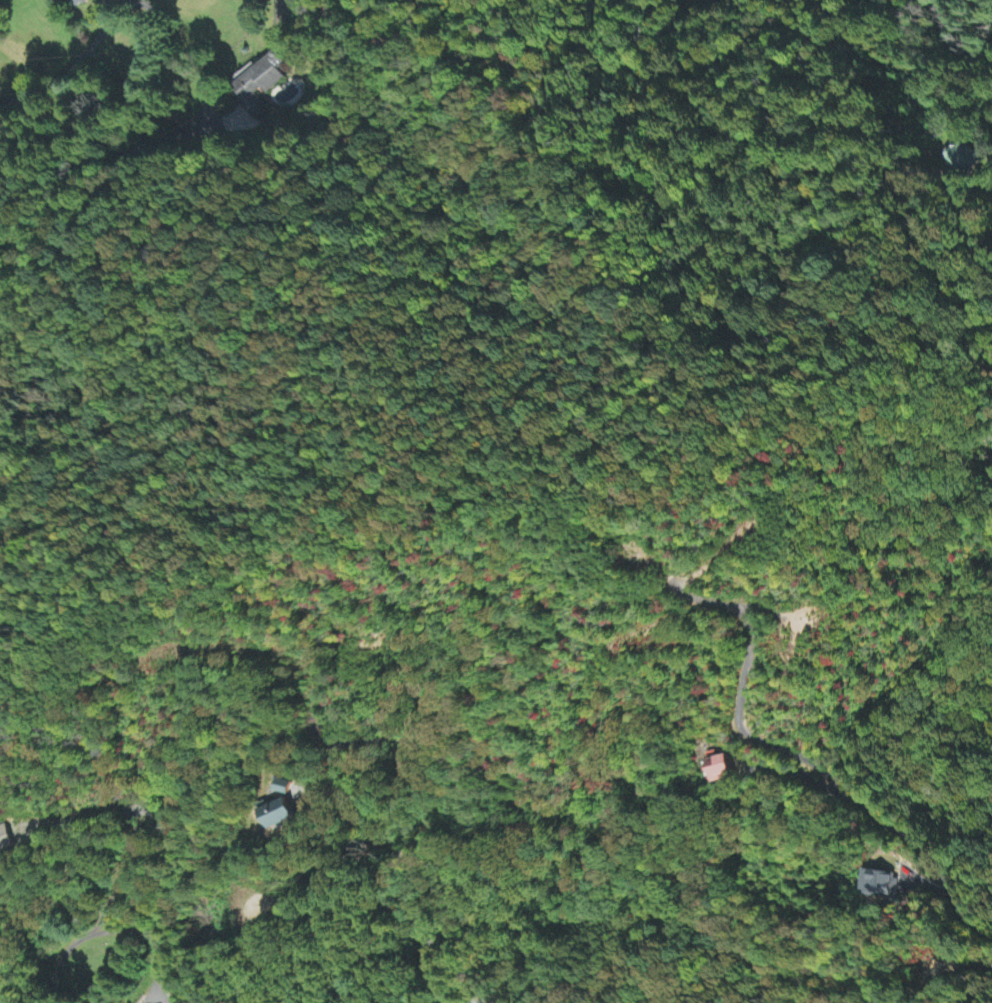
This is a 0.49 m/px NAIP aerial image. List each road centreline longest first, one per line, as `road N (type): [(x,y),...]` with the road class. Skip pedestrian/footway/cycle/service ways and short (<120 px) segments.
road 1 (residential): [(671,579),(696,597),(734,607),(750,625),(742,728),(815,764),(916,840),(971,921),(991,938)]
road 2 (residential): [(414,1002),(432,962),(404,881),(418,744),(404,737),(320,739),(311,707)]
road 3 (residential): [(101,33),(48,88),(0,100)]

